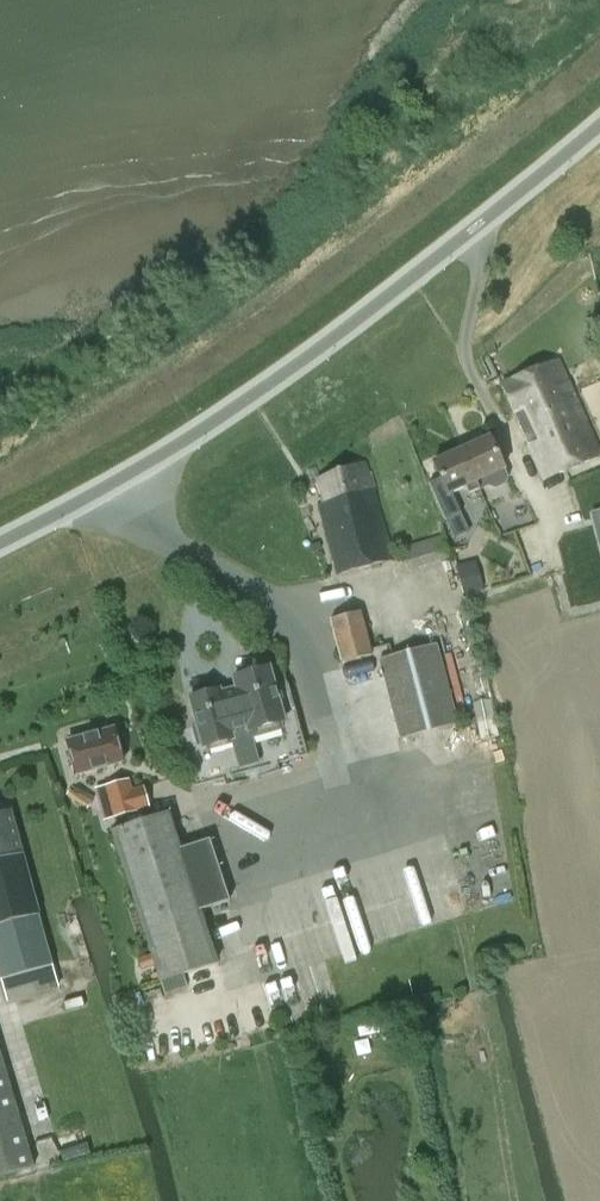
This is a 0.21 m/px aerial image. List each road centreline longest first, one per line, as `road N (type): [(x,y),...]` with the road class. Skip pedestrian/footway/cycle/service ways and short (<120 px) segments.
road 1 (tertiary): [(0,551),(119,490),(353,334),(599,131)]
road 2 (track): [(518,1200),(449,912)]

